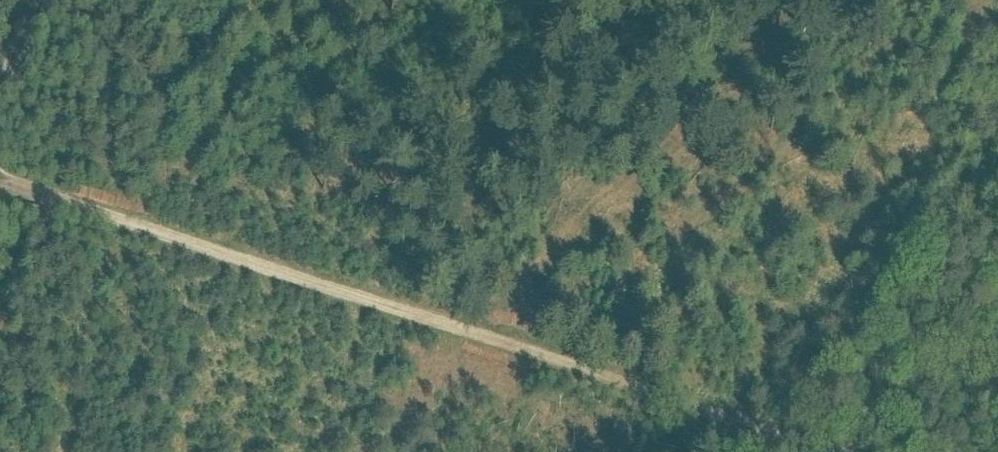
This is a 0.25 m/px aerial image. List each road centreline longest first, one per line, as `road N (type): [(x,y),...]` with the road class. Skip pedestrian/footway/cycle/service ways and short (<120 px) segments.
road 1 (track): [(827,451),(0,182)]

